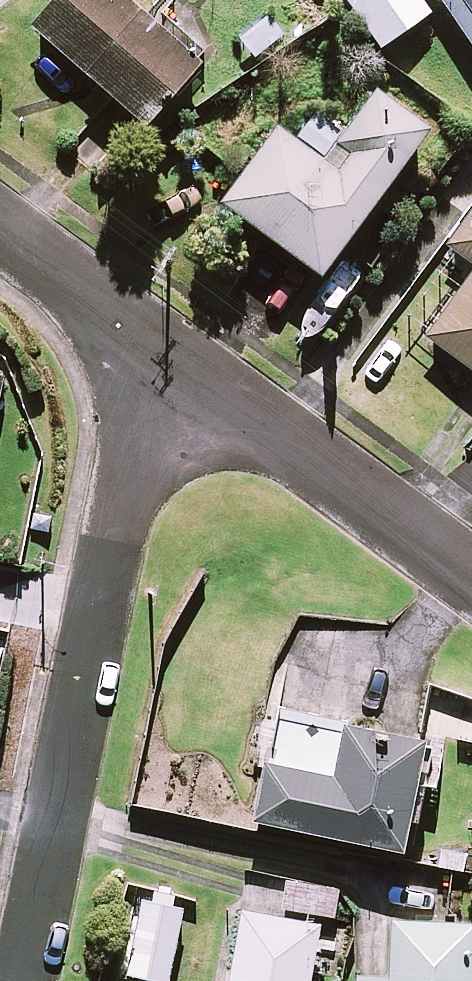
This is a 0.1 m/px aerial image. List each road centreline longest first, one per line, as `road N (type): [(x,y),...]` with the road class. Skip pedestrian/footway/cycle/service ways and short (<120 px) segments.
road 1 (residential): [(22,980),(150,340)]
road 2 (residential): [(471,579),(150,340)]
road 3 (residential): [(150,340),(0,229)]

